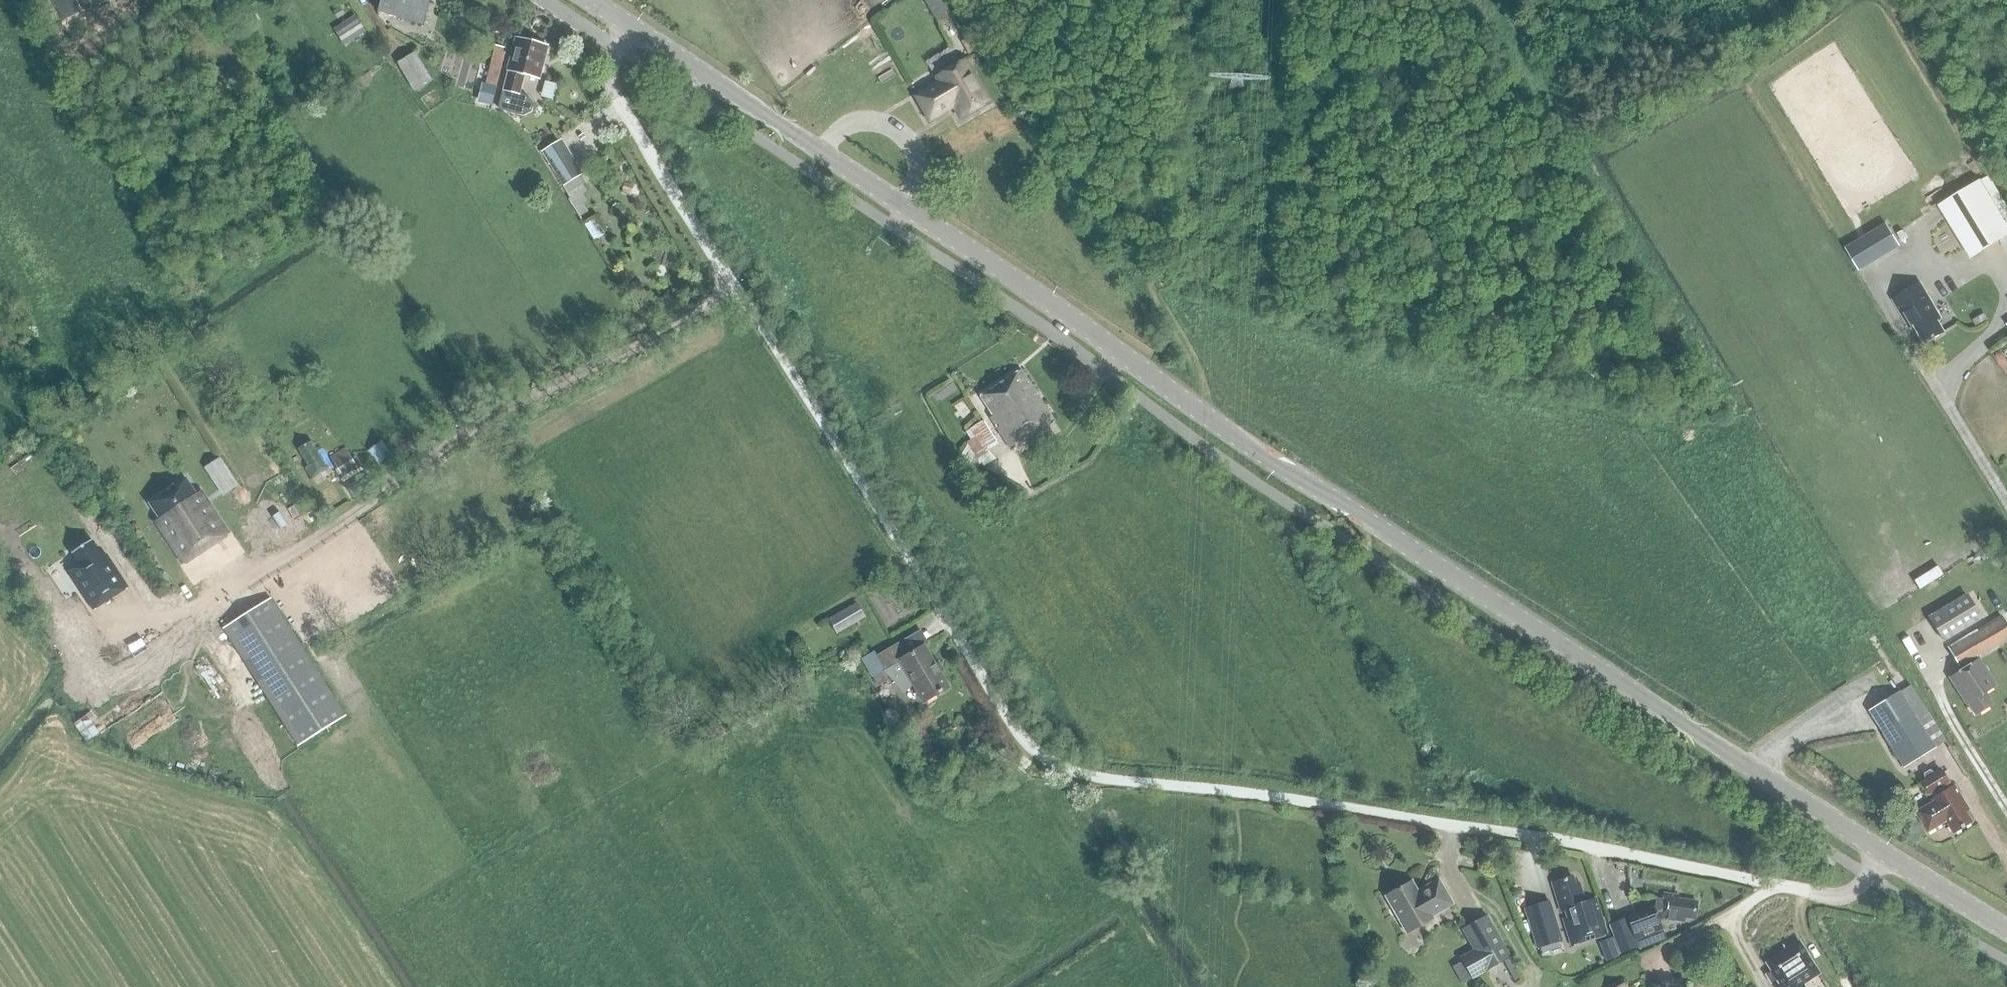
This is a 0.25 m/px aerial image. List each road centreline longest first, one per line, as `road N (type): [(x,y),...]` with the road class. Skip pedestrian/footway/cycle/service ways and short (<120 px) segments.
road 1 (residential): [(1882,859),(1844,894),(1811,892),(1322,800),(1069,773),(1034,750),(995,702),(612,91),(608,71),(627,28)]
road 2 (tertiary): [(1882,859),(1221,432),(980,261),(627,28)]
road 3 (track): [(1456,0),(1406,67),(1312,164),(1242,180),(1146,243),(1154,292),(1199,378),(1191,410)]
road 4 (track): [(1745,428),(1481,0)]
road 5 (track): [(1014,0),(1146,243)]
road 6 (track): [(2006,137),(1985,127),(1946,83),(1895,0)]
road 7 (tertiary): [(2006,935),(1882,859)]
road 8 (track): [(1946,83),(2006,187)]

